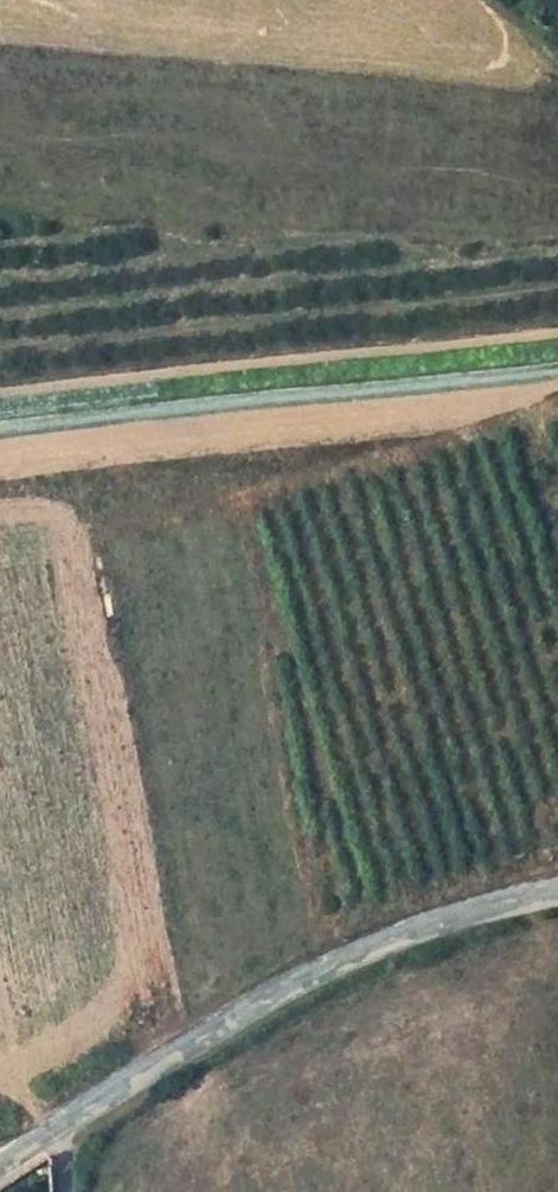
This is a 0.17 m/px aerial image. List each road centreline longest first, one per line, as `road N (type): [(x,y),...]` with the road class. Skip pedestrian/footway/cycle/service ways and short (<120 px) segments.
road 1 (unclassified): [(557,900),(411,936),(294,993),(0,1173)]

